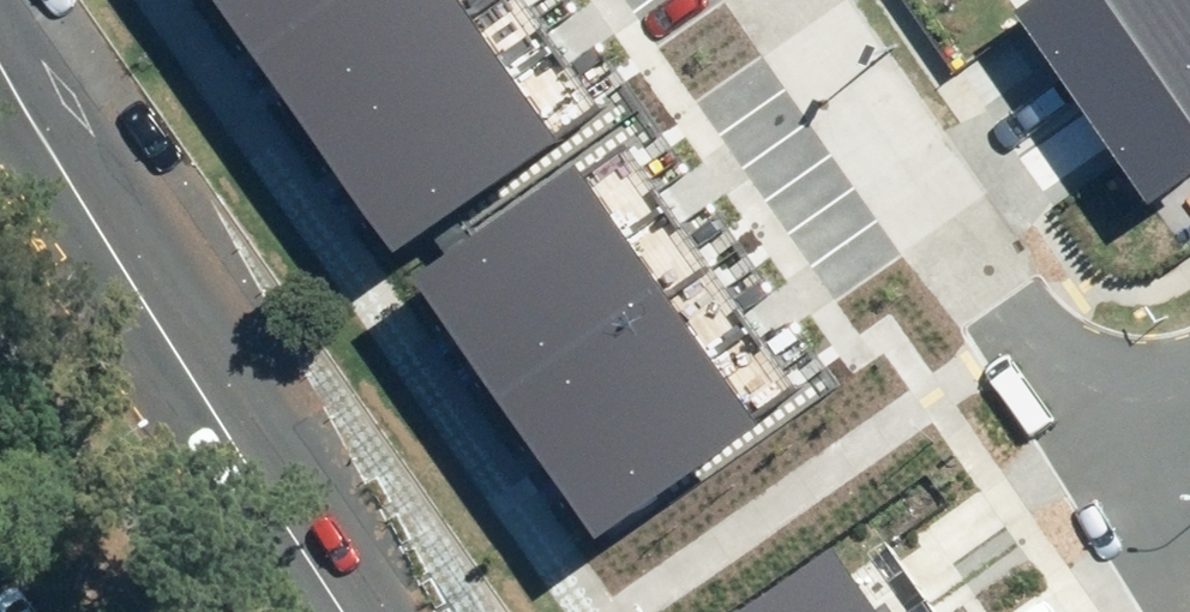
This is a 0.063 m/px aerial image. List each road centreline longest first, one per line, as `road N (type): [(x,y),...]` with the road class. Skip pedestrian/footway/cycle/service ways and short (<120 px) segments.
road 1 (secondary): [(379,611),(0,63)]
road 2 (residential): [(1021,323),(797,0)]
road 3 (residential): [(1189,563),(1106,442)]
road 4 (residential): [(1106,442),(1021,323)]

